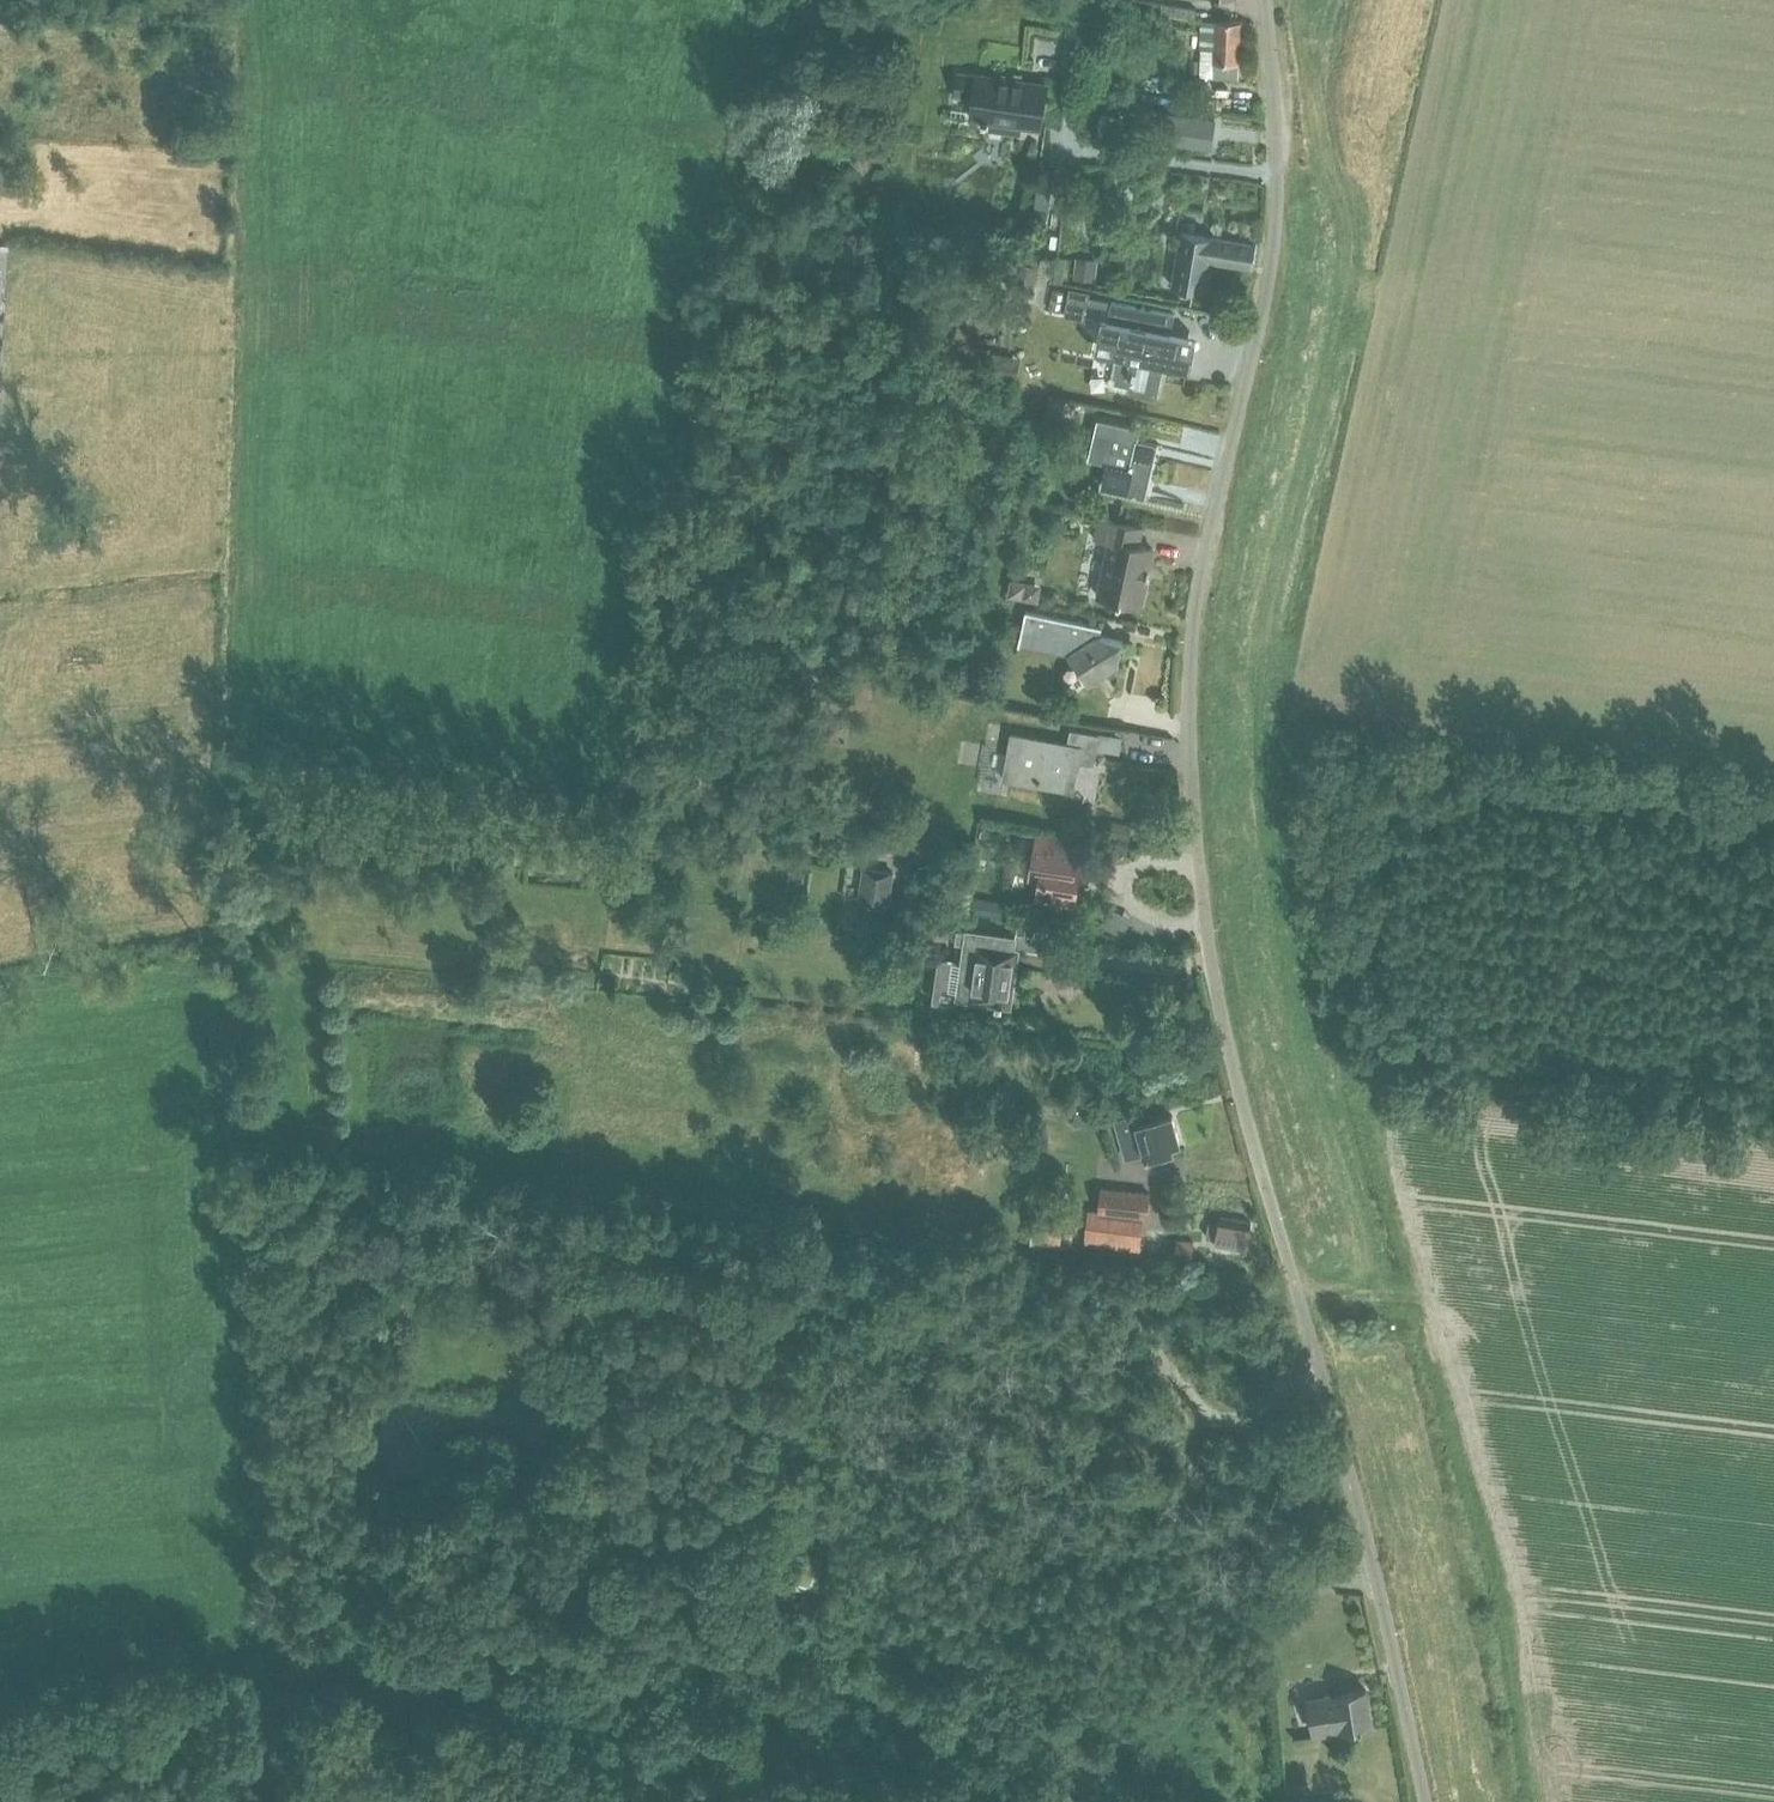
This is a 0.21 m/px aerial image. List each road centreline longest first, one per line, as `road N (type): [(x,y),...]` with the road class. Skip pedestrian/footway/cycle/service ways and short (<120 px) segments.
road 1 (unclassified): [(1428,1801),(1367,1524),(1246,1123),(1200,880),(1190,643),(1205,538),(1276,246),(1281,173),(1266,0)]

